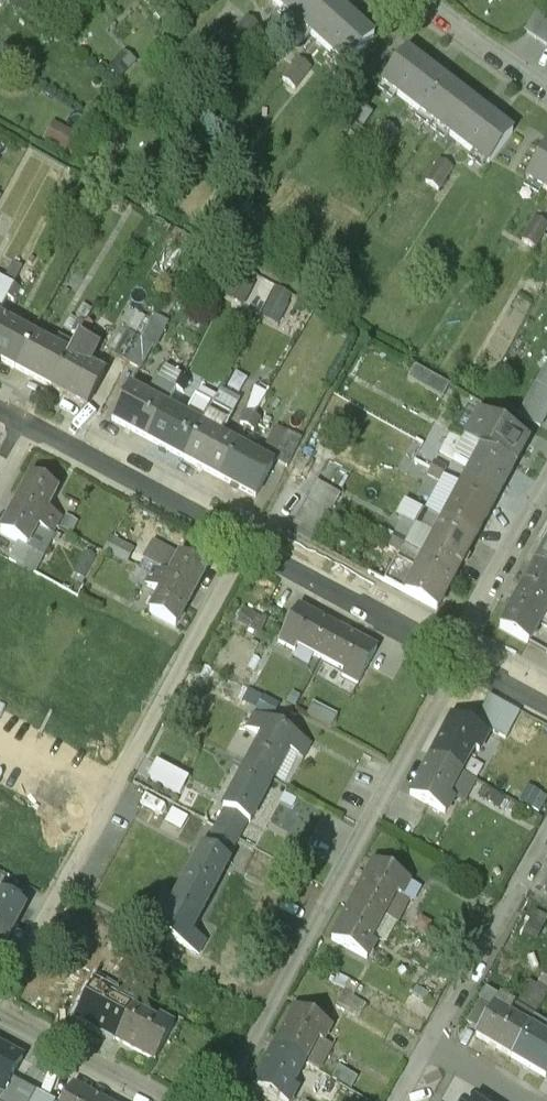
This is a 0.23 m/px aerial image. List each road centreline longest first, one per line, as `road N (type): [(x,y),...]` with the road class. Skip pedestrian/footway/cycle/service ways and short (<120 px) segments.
road 1 (residential): [(250,539),(0,990)]
road 2 (residential): [(457,648),(221,1100)]
road 3 (residential): [(30,422),(250,539)]
road 4 (residential): [(250,539),(457,648)]
road 5 (residential): [(432,1044),(546,844)]
road 6 (residential): [(0,1006),(172,1100)]
road 7 (residential): [(546,488),(457,648)]
road 8 (residential): [(425,0),(546,89)]

